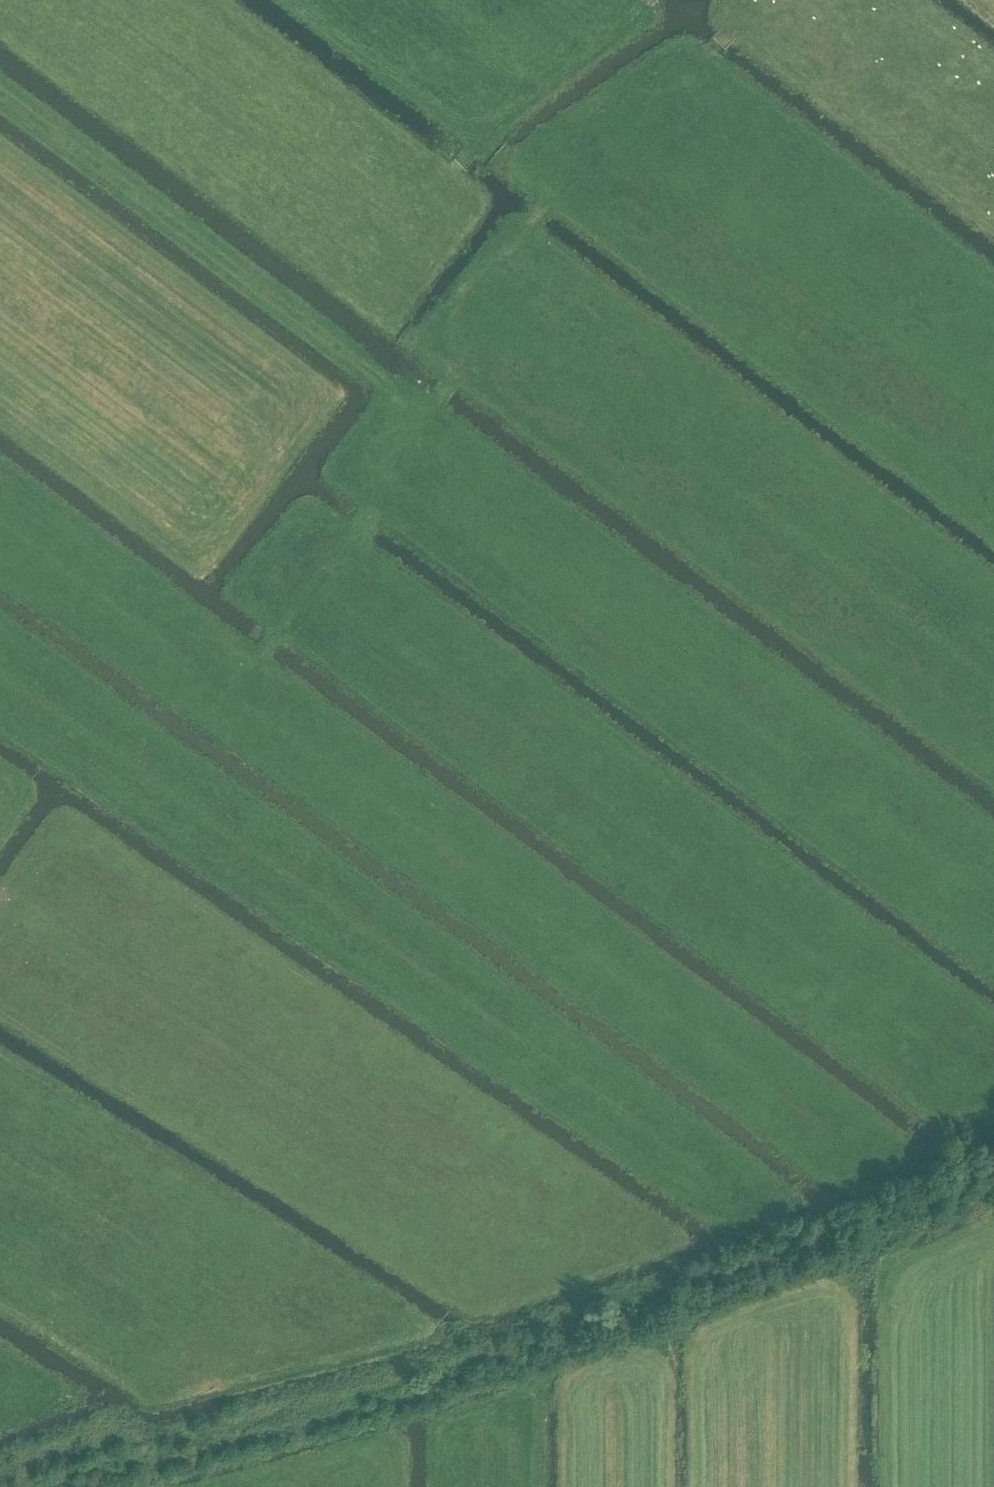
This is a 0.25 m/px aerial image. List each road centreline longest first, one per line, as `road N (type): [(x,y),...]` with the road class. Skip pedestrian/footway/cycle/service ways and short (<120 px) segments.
road 1 (track): [(391,393),(0,92)]

